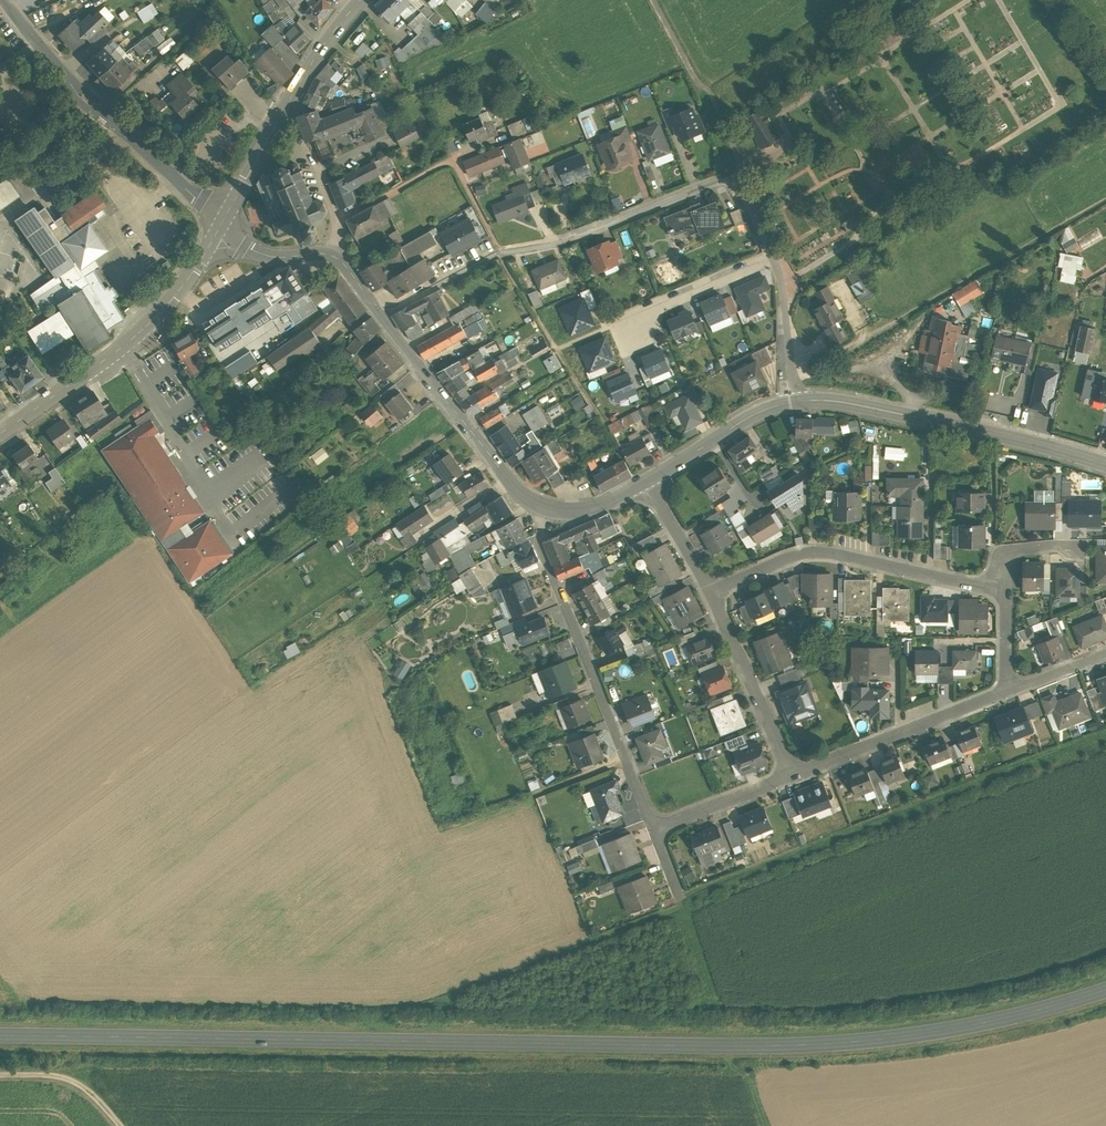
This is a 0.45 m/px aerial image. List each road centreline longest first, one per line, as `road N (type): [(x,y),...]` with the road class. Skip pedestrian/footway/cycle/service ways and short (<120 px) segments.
road 1 (primary): [(0,1036),(796,1045),(979,1023),(1105,990)]
road 2 (track): [(1105,731),(679,897)]
road 3 (residential): [(380,315),(501,253),(561,245),(738,175)]
road 4 (residential): [(546,509),(538,540),(656,832)]
road 5 (secondary): [(1105,464),(876,409),(787,402)]
road 6 (tertiary): [(3,0),(67,79),(223,222)]
road 7 (secondary): [(223,222),(181,288),(123,346),(0,433)]
road 8 (residential): [(710,594),(815,552),(1004,593)]
road 9 (secondary): [(223,222),(302,78),(360,0)]
road 10 (secondary): [(546,509),(507,479),(380,315)]
road 11 (residential): [(791,781),(1008,690)]
road 12 (residential): [(710,594),(791,781)]
road 13 (residential): [(738,175),(742,165),(713,98),(653,0)]
road 14 (track): [(375,862),(530,797)]
road 15 (secondary): [(787,402),(749,416),(648,480)]
road 16 (residential): [(775,259),(659,307),(633,327)]
road 17 (residential): [(775,259),(784,283),(787,402)]
road 18 (residential): [(656,832),(791,781)]
road 19 (residential): [(648,480),(710,594)]
road 20 (secondary): [(332,255),(267,256),(223,222)]
road 21 (residential): [(332,255),(335,219),(297,144)]

